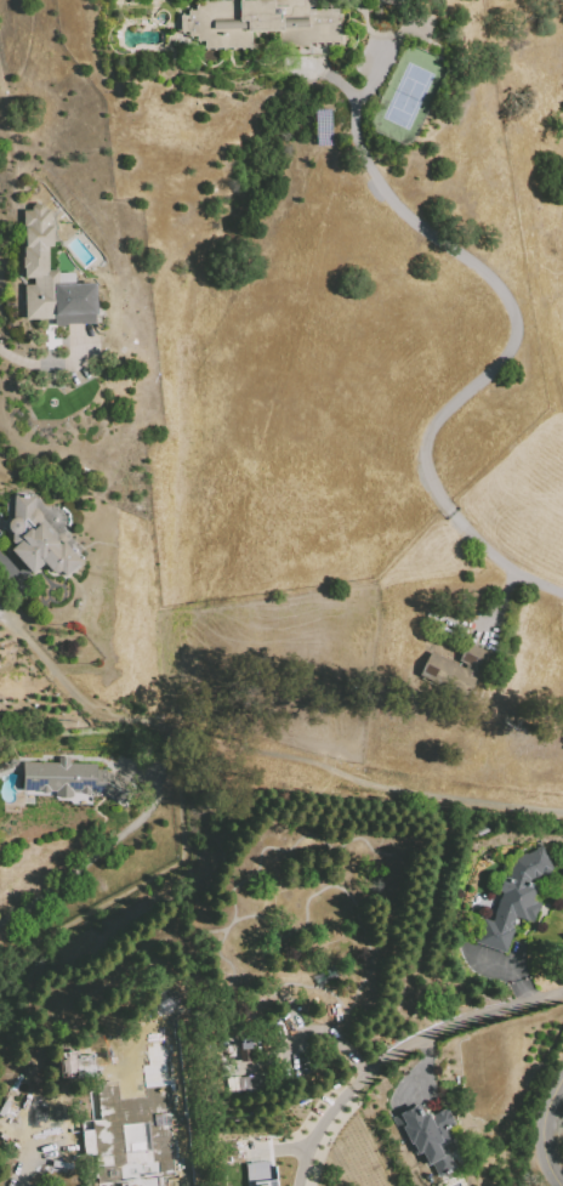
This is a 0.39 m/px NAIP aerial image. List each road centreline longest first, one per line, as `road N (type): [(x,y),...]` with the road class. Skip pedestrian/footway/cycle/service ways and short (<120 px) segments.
road 1 (residential): [(562,990),(427,1034),(352,1085)]
road 2 (residential): [(136,825),(0,920)]
road 3 (residential): [(562,1075),(542,1127),(542,1148),(562,1185)]

